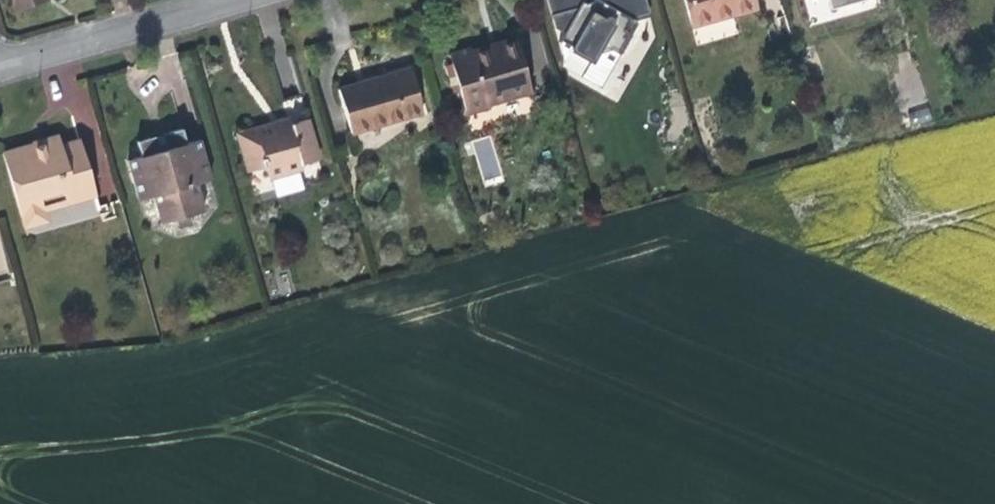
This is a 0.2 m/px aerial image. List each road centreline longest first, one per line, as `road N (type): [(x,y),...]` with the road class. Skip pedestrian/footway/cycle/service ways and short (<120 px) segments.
road 1 (residential): [(0,61),(209,0)]

